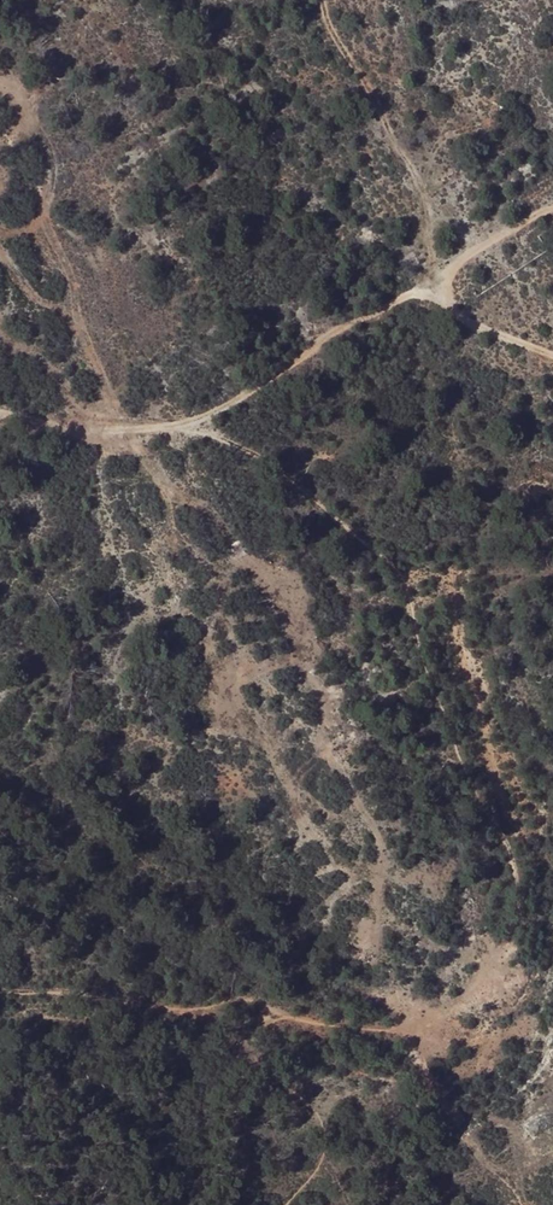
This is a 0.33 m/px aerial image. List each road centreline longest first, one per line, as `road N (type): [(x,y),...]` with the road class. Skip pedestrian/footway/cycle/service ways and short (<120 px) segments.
road 1 (track): [(0,981),(169,983),(274,1003),(317,1022),(397,1028),(424,1020),(450,999),(513,920),(510,848),(430,692),(399,574),(291,479),(186,422)]
road 2 (track): [(0,412),(85,427),(186,422),(445,278)]
road 3 (track): [(552,357),(453,318),(445,278),(486,237),(552,207)]

